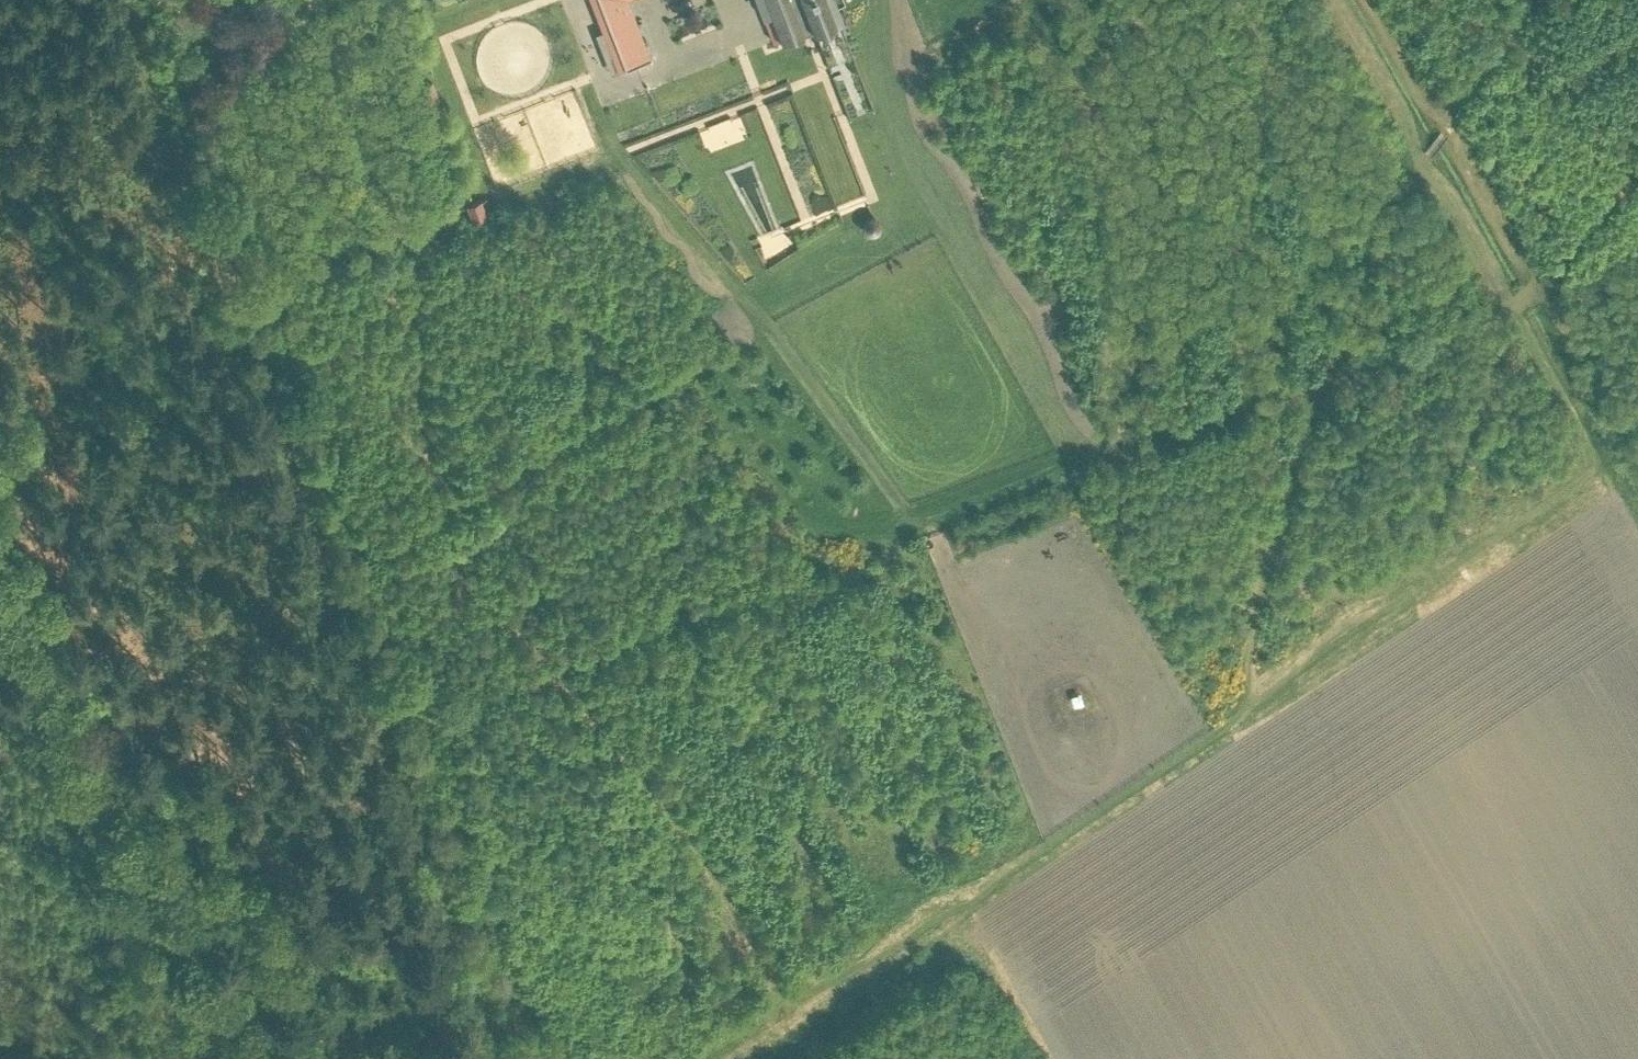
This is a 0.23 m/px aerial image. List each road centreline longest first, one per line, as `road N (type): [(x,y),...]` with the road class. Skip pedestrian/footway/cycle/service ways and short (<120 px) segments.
road 1 (track): [(482,1058),(109,0)]
road 2 (track): [(314,0),(133,70)]

